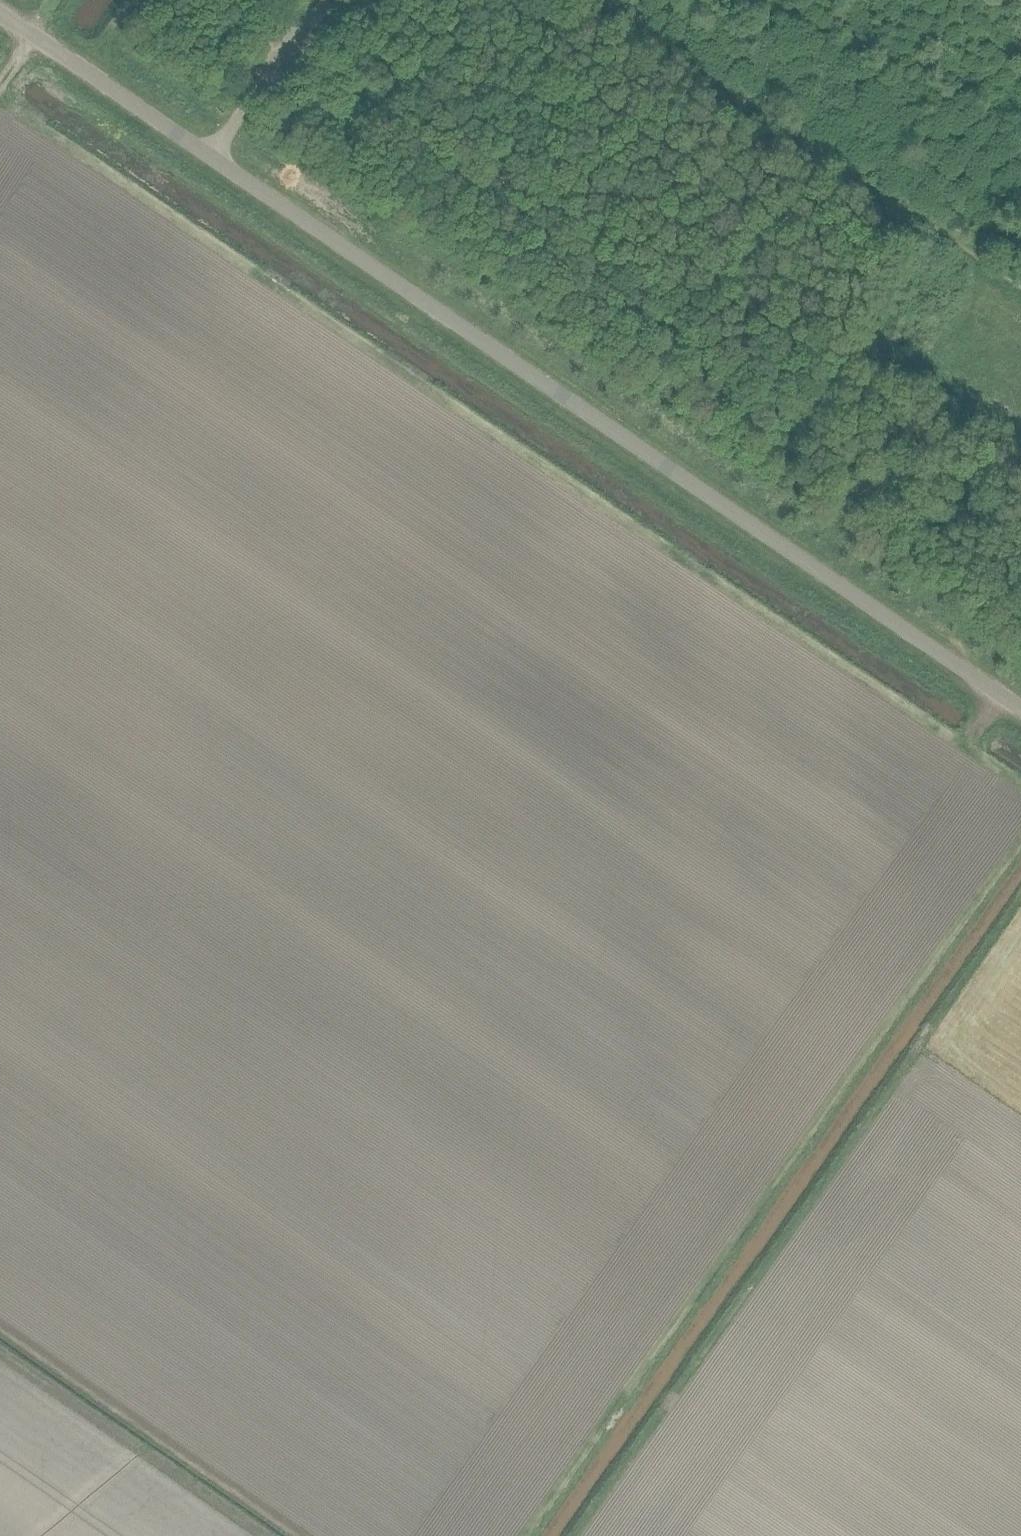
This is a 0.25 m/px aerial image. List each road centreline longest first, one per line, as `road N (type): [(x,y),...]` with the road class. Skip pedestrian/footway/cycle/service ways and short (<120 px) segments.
road 1 (unclassified): [(1020,713),(0,16)]

